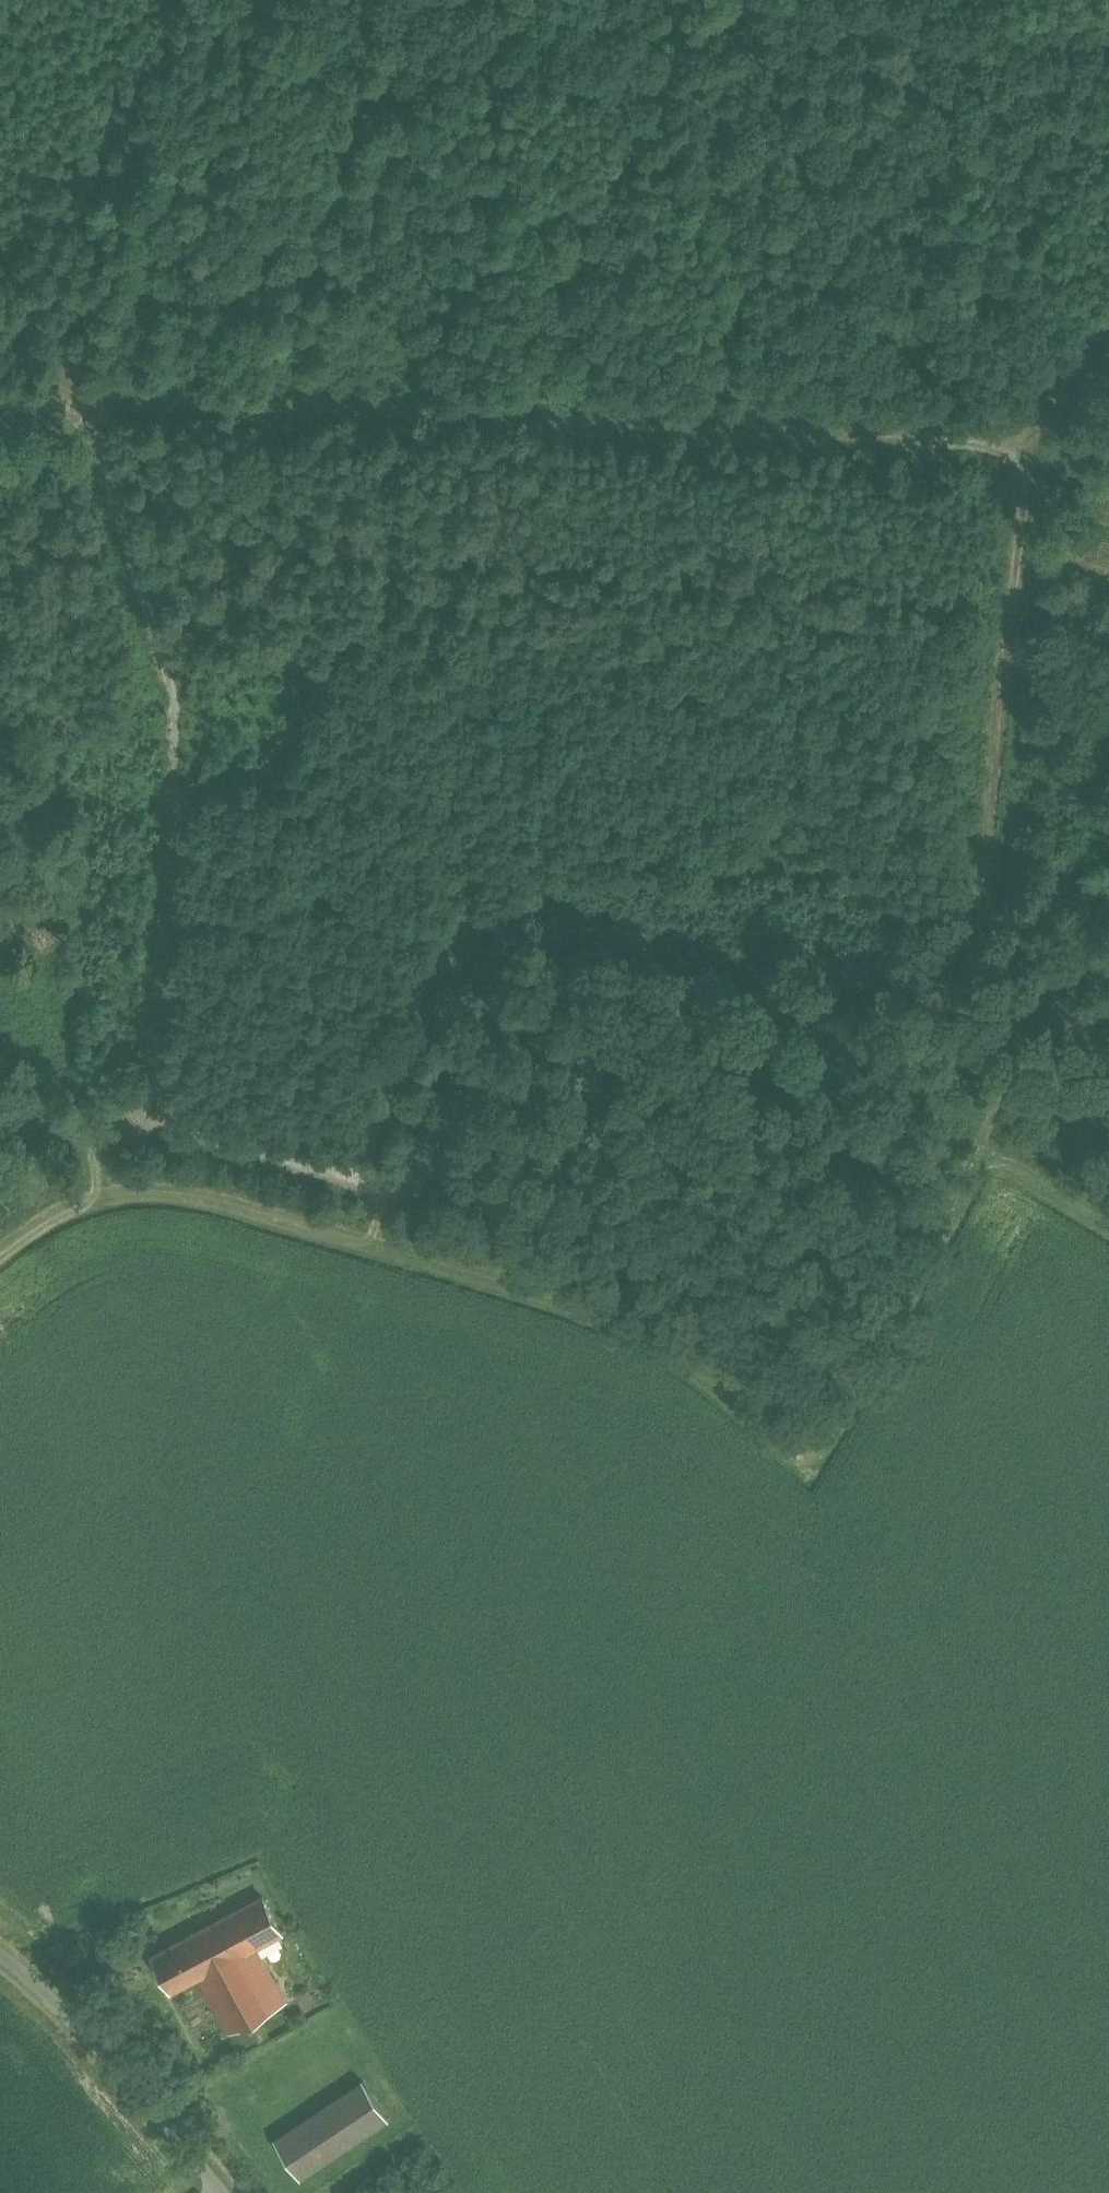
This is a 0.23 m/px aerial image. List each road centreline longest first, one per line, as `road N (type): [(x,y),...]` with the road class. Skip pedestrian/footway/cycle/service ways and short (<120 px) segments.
road 1 (track): [(0,419),(179,387),(318,413),(712,436),(951,436),(1012,444),(1033,462),(1031,562),(1016,638),(1015,800),(980,900),(945,931),(891,948),(742,935),(552,944),(468,1004),(417,1087),(363,1200)]
road 2 (unclassified): [(221,2192),(57,2005),(0,1954)]
road 3 (track): [(1033,462),(1050,402),(1108,315)]

